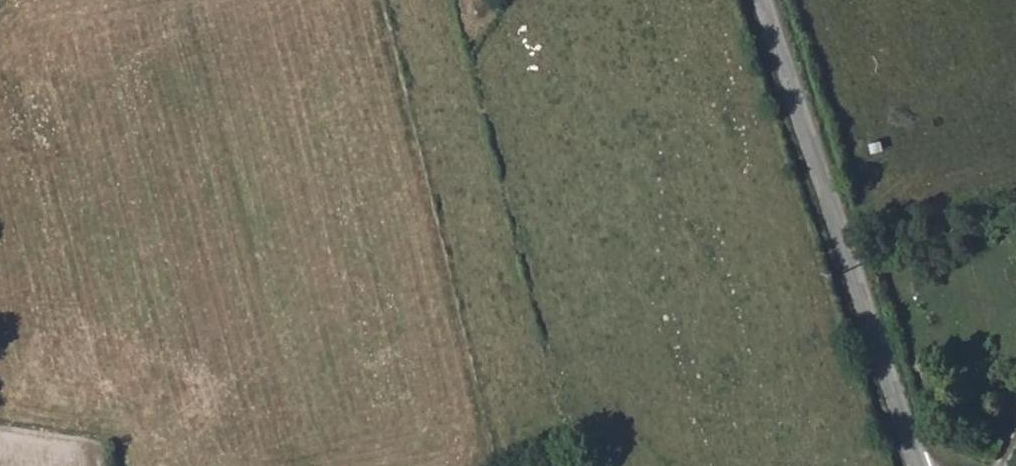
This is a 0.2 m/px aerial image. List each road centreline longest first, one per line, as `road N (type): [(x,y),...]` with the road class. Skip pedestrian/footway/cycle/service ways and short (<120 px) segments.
road 1 (unclassified): [(769,0),(858,247),(923,465)]

